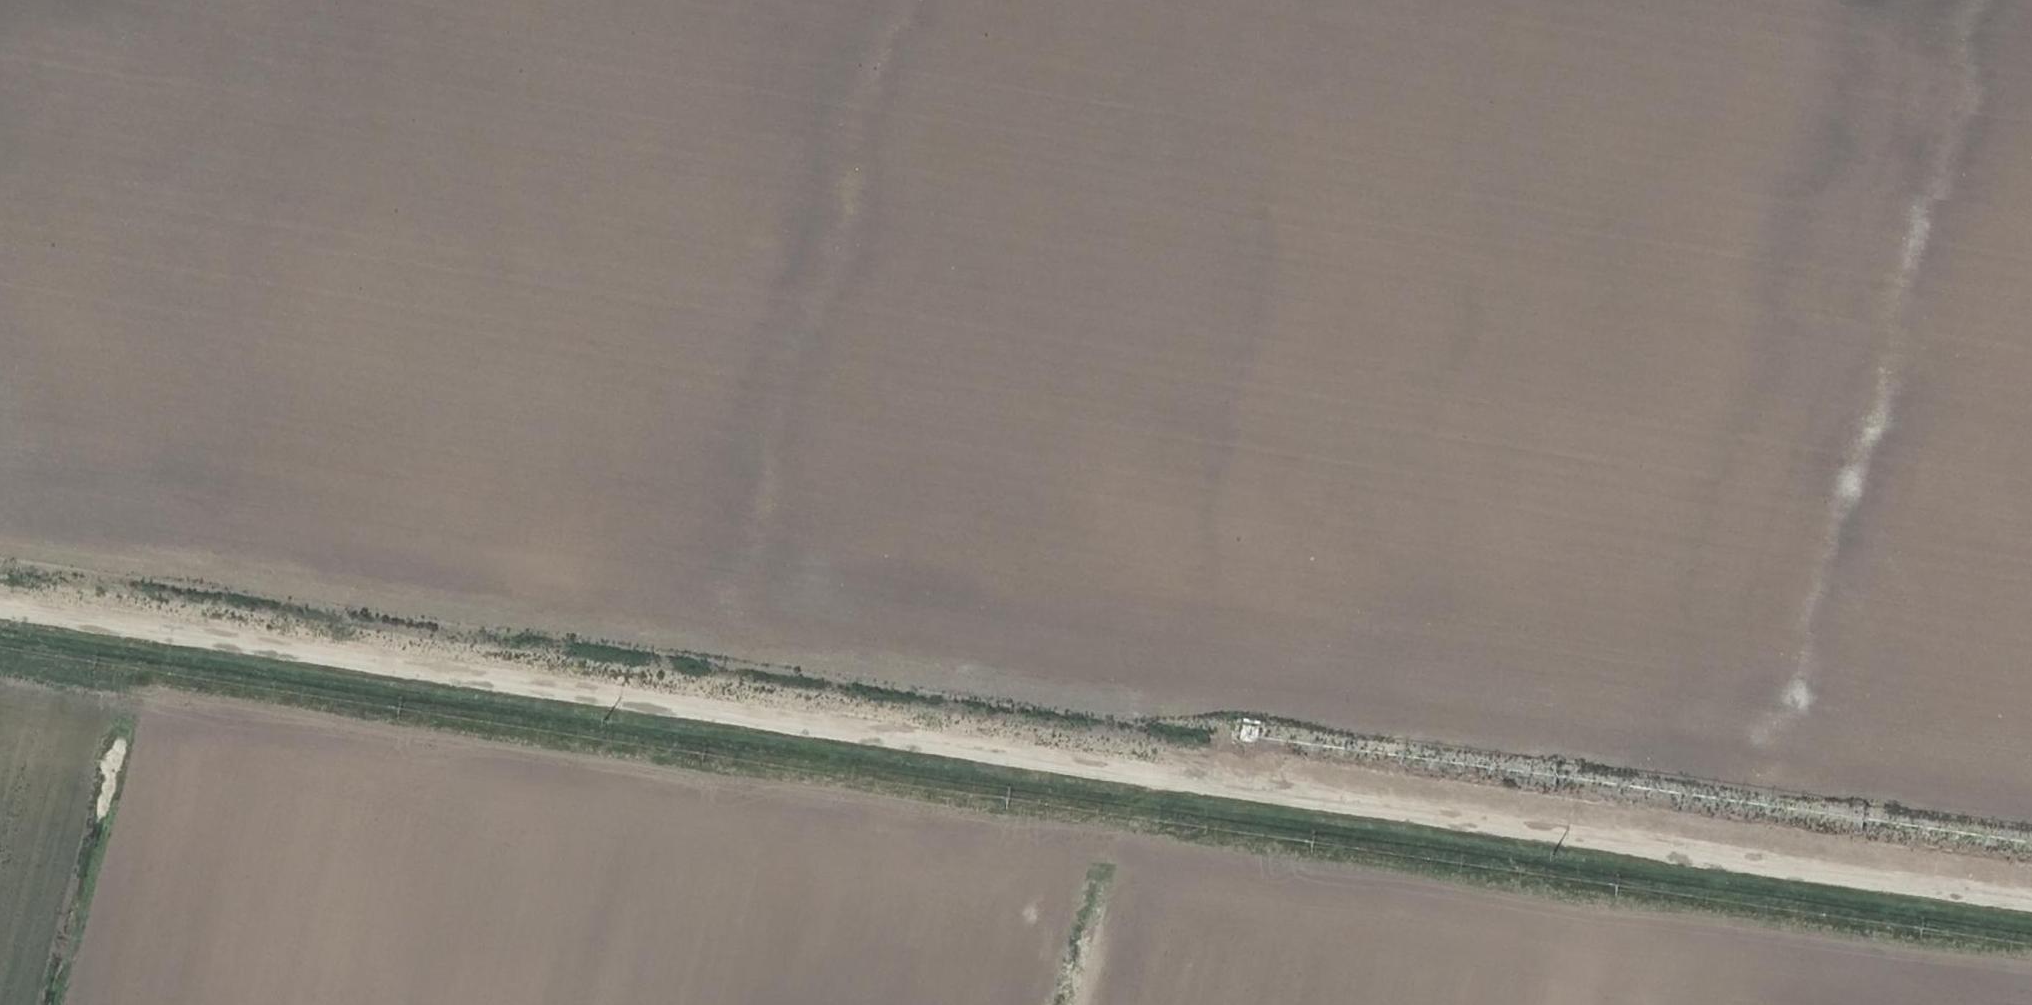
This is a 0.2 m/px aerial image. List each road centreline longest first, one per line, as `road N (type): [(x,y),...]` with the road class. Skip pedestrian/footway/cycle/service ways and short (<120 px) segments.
road 1 (track): [(2031,886),(0,586)]

